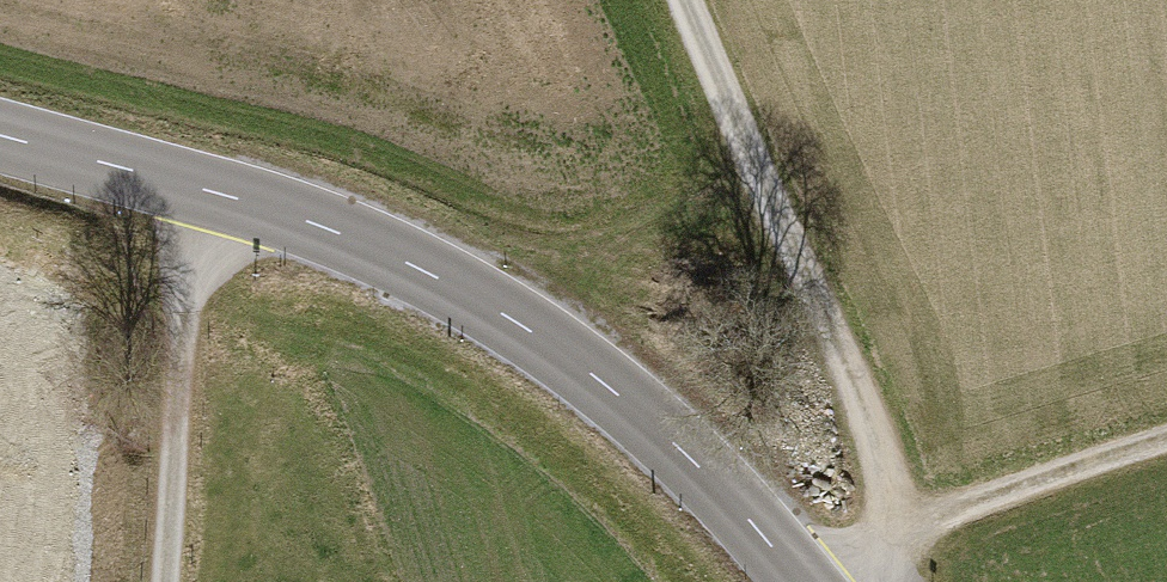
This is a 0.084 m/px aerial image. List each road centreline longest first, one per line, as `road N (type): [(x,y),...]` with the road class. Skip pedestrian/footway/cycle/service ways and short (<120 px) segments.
road 1 (tertiary): [(793,581),(708,482),(606,393),(492,313),(352,239),(0,135)]
road 2 (track): [(684,0),(877,463),(882,581)]
road 3 (track): [(168,581),(209,191)]
road 4 (track): [(1166,446),(882,542)]

